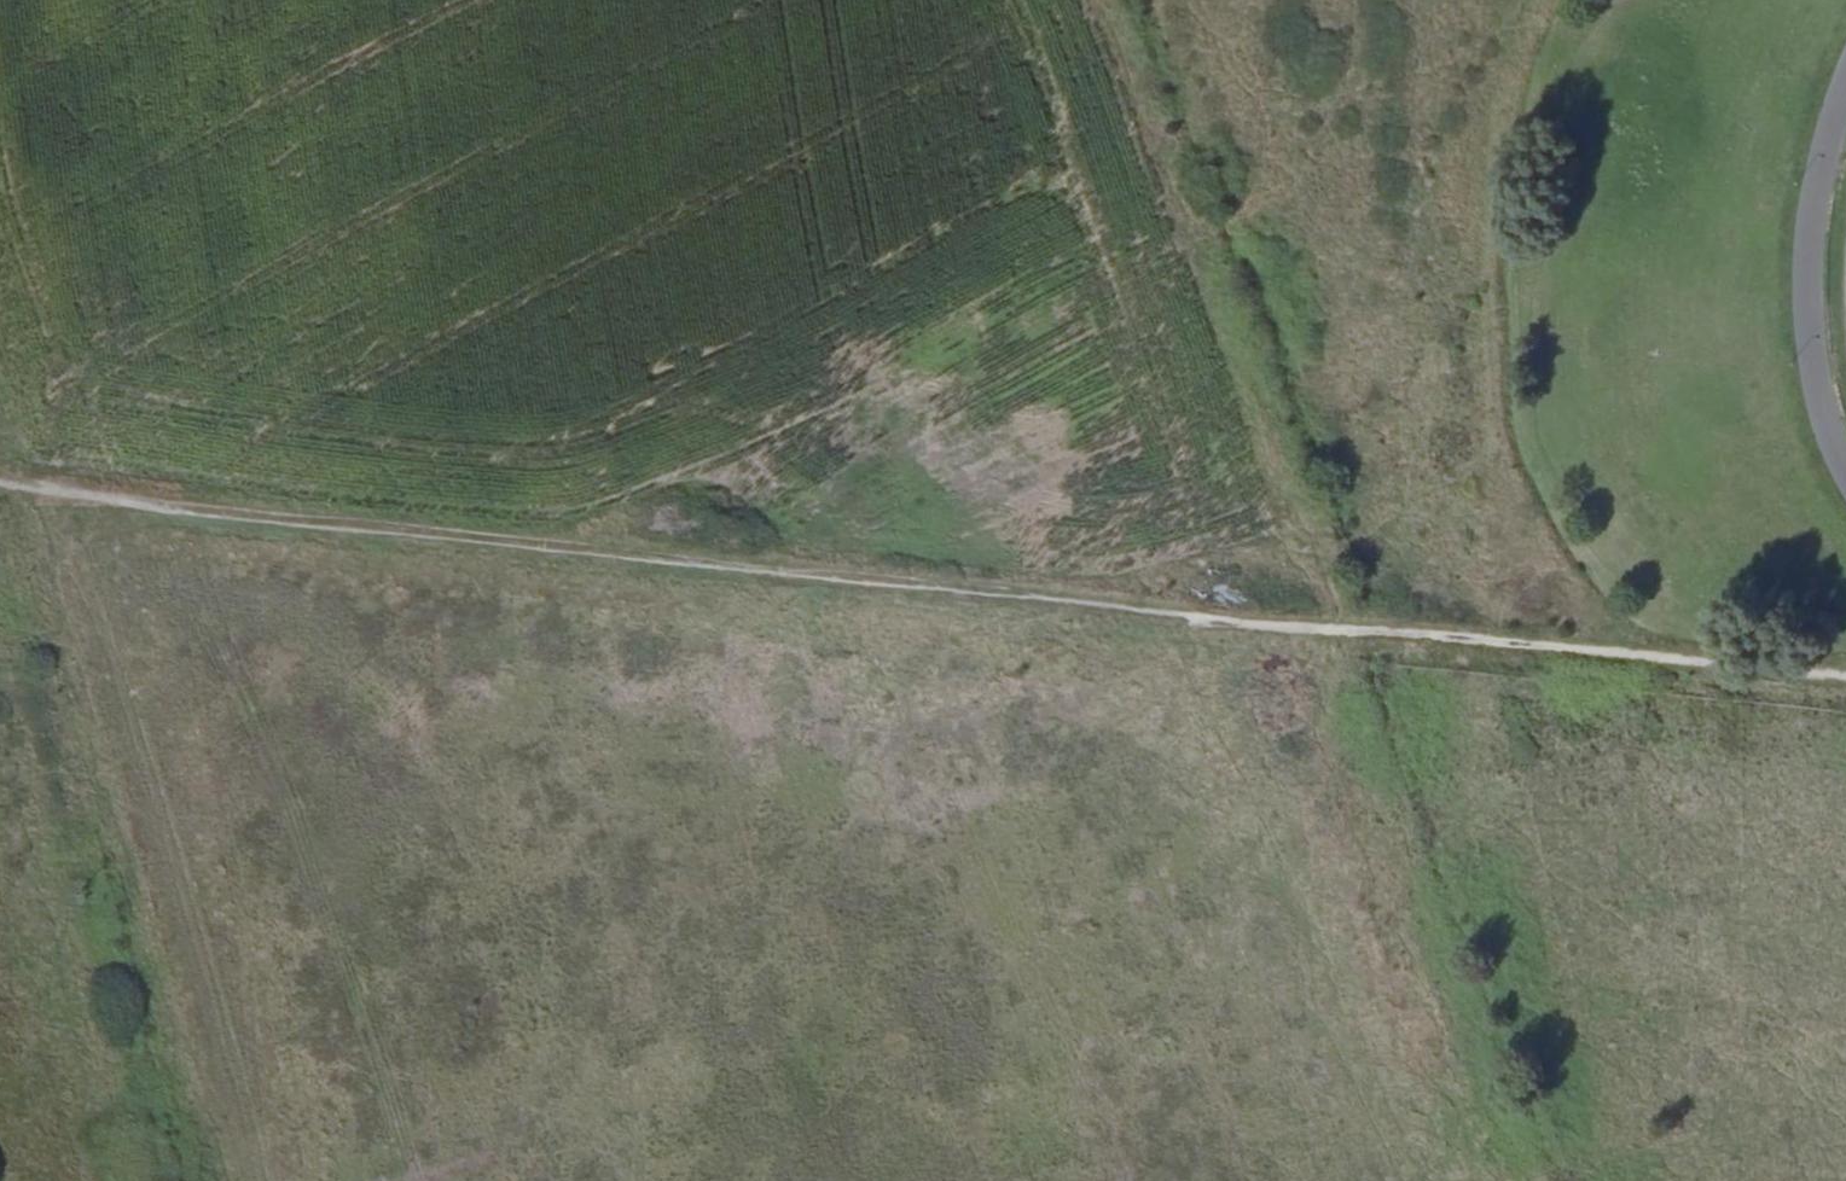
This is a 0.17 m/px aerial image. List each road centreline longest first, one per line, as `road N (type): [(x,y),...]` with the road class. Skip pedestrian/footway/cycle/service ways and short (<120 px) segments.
road 1 (track): [(0,487),(46,500),(1845,692)]
road 2 (unclassified): [(1845,110),(1810,257),(1809,333),(1825,413),(1845,453)]

